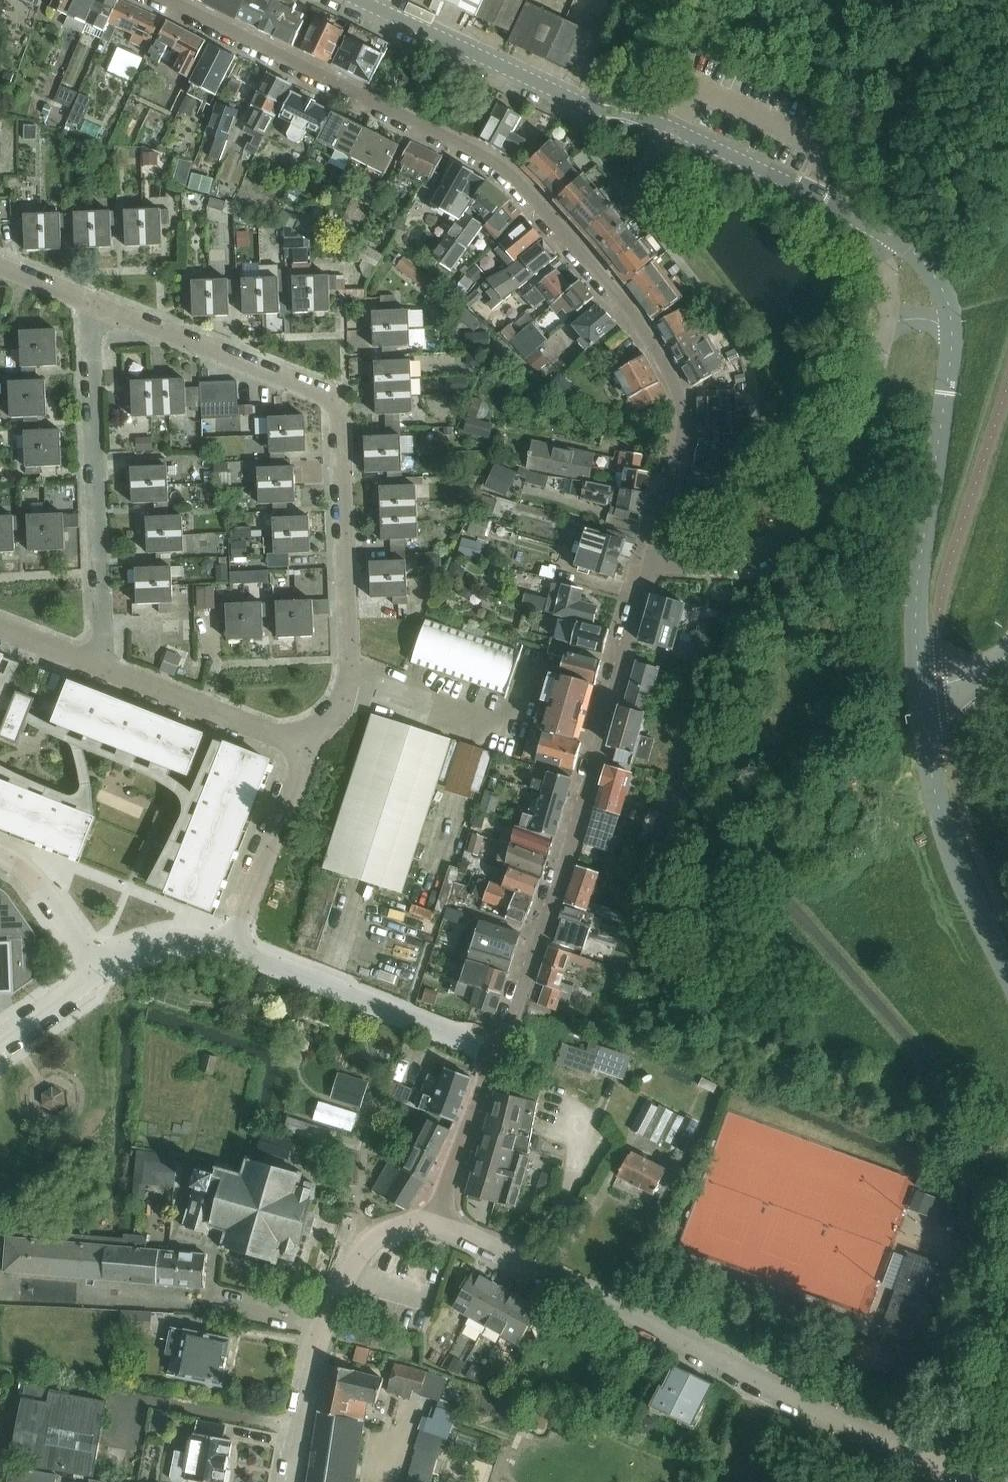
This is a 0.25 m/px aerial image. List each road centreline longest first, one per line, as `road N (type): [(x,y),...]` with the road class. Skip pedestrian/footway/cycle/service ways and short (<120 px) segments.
road 1 (residential): [(160,0),(500,169),(577,247),(659,357),(678,396),(674,465),(645,565)]
road 2 (tertiary): [(1007,1481),(819,1409),(437,1221)]
road 3 (residential): [(307,747),(345,699),(349,659),(340,402),(91,304)]
road 4 (unclassified): [(879,228),(663,125),(574,100),(358,0)]
road 5 (residential): [(645,565),(562,869),(497,1048)]
road 6 (unclassified): [(645,565),(738,565),(808,533),(837,502),(853,466),(887,326)]
road 7 (unclassified): [(919,691),(919,567),(953,323)]
road 8 (residential): [(102,666),(91,304)]
road 9 (tertiary): [(294,1481),(340,1289),(375,1238),(409,1221),(437,1221)]
road 10 (unclassified): [(1007,975),(949,842),(919,691)]
road 11 (residential): [(234,948),(497,1048)]
road 12 (residential): [(307,747),(102,666)]
road 13 (unclassified): [(234,948),(307,747)]
road 14 (residential): [(437,1221),(497,1048)]
road 15 (residential): [(101,965),(0,858)]
road 16 (residential): [(101,965),(172,939),(234,948)]
road 17 (unclassified): [(953,323),(925,261),(879,228)]
road 18 (residential): [(0,1036),(101,965)]

